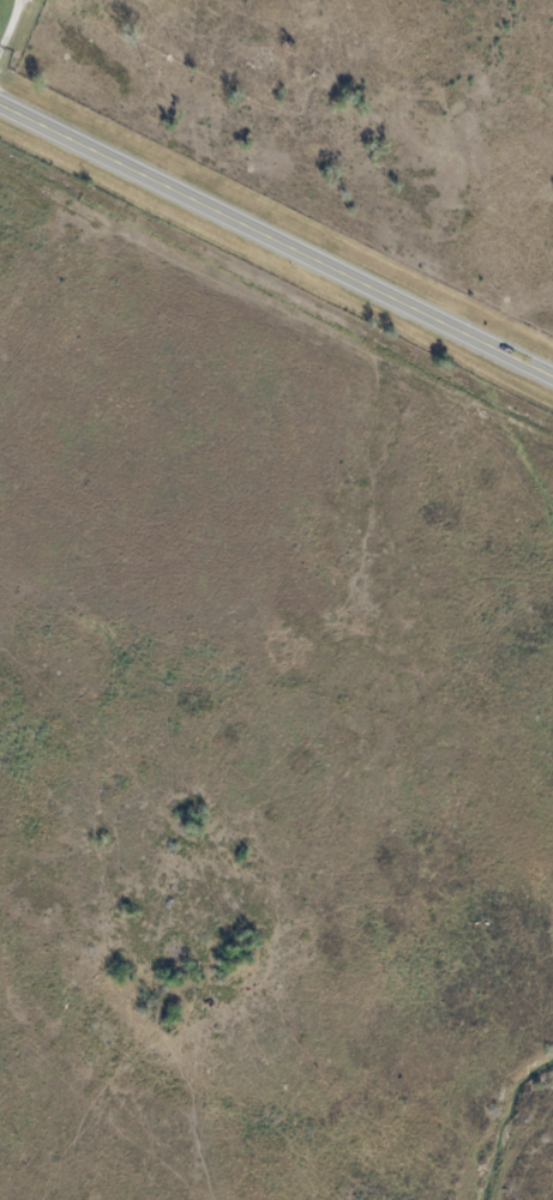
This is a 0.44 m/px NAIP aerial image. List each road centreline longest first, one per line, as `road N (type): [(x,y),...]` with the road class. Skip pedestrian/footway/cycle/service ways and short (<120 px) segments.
road 1 (primary): [(552,370),(0,100)]

